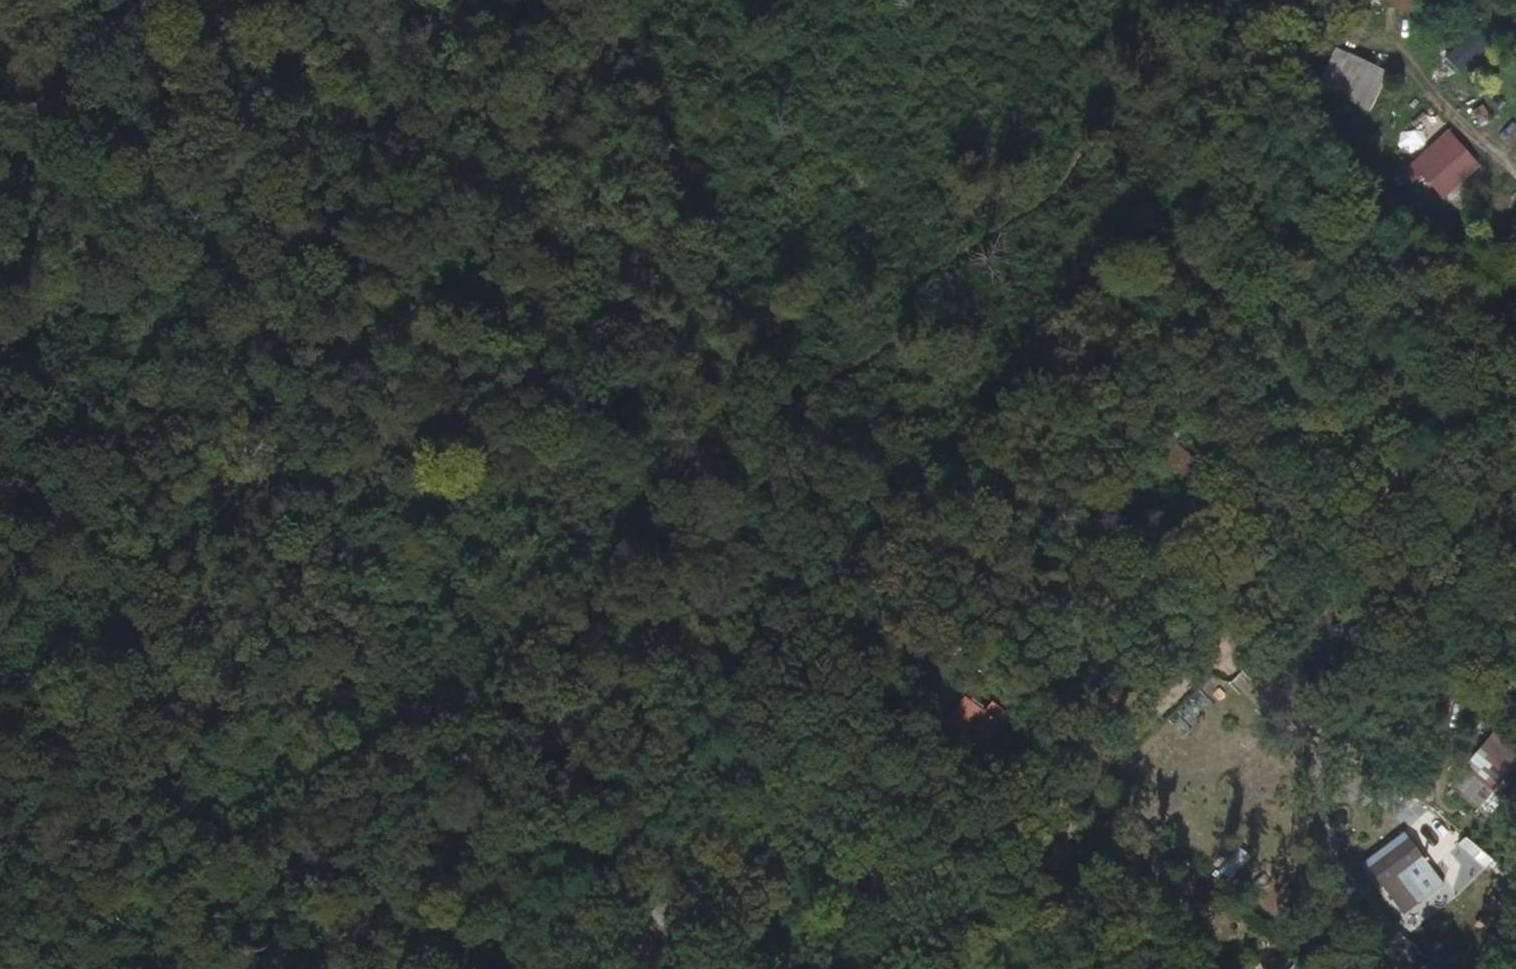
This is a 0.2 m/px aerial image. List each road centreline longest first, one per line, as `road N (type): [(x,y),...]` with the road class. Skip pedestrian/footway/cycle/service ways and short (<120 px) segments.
road 1 (track): [(888,968),(1515,345)]

